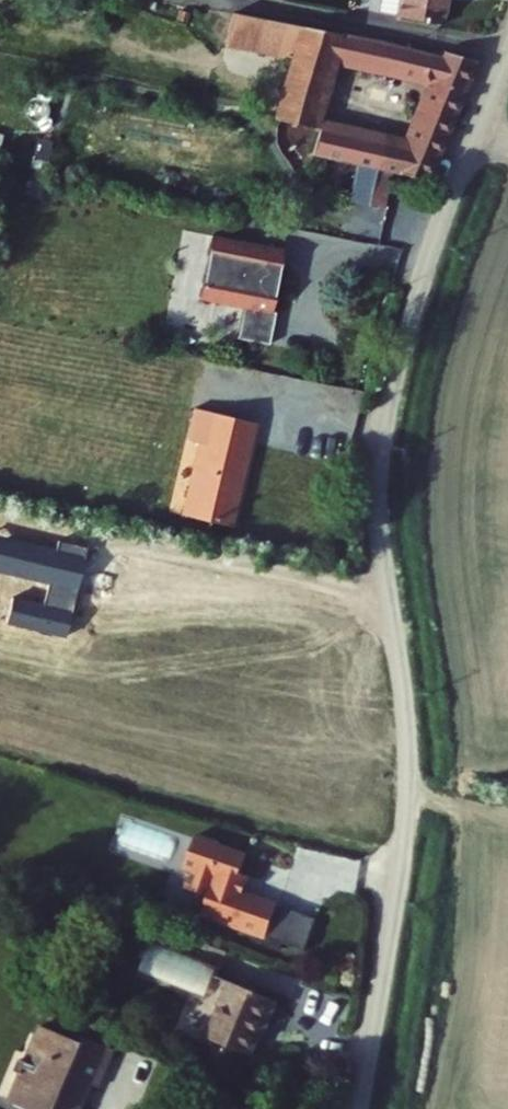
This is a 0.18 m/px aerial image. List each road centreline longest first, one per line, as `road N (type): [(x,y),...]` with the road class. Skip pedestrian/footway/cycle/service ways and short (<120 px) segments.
road 1 (unclassified): [(354,1108),(393,918),(408,764),(381,533),(385,430),(407,330),(507,51)]

